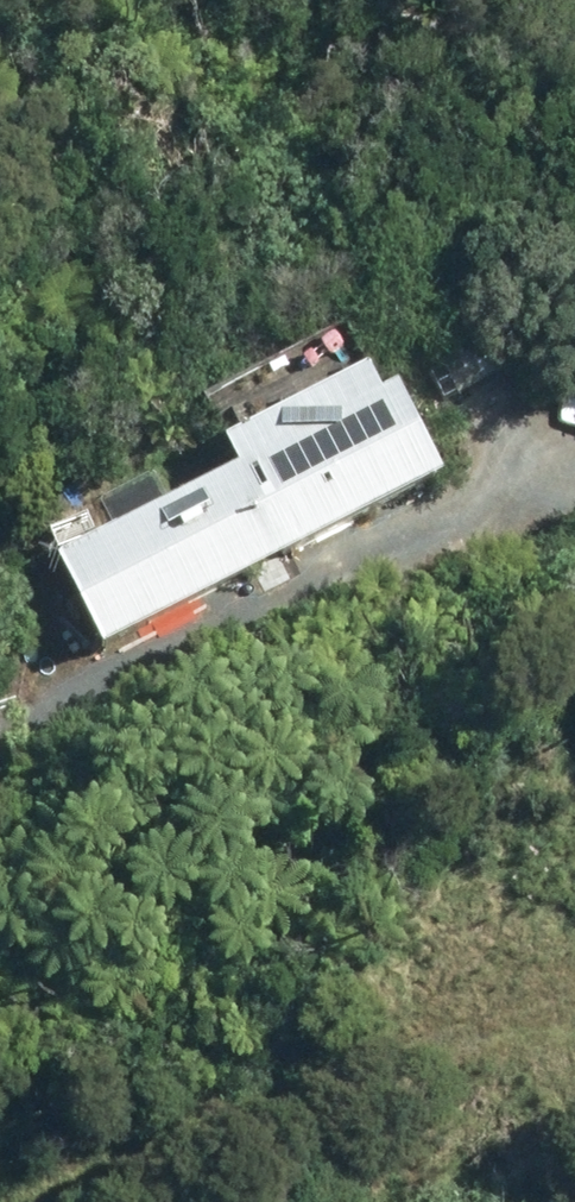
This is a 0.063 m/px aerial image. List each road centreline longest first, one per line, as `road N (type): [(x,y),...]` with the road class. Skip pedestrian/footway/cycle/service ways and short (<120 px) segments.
road 1 (track): [(574,475),(285,594),(0,757)]
road 2 (track): [(574,22),(0,177)]
road 3 (track): [(53,1201),(195,1148),(453,1112),(574,1151)]

